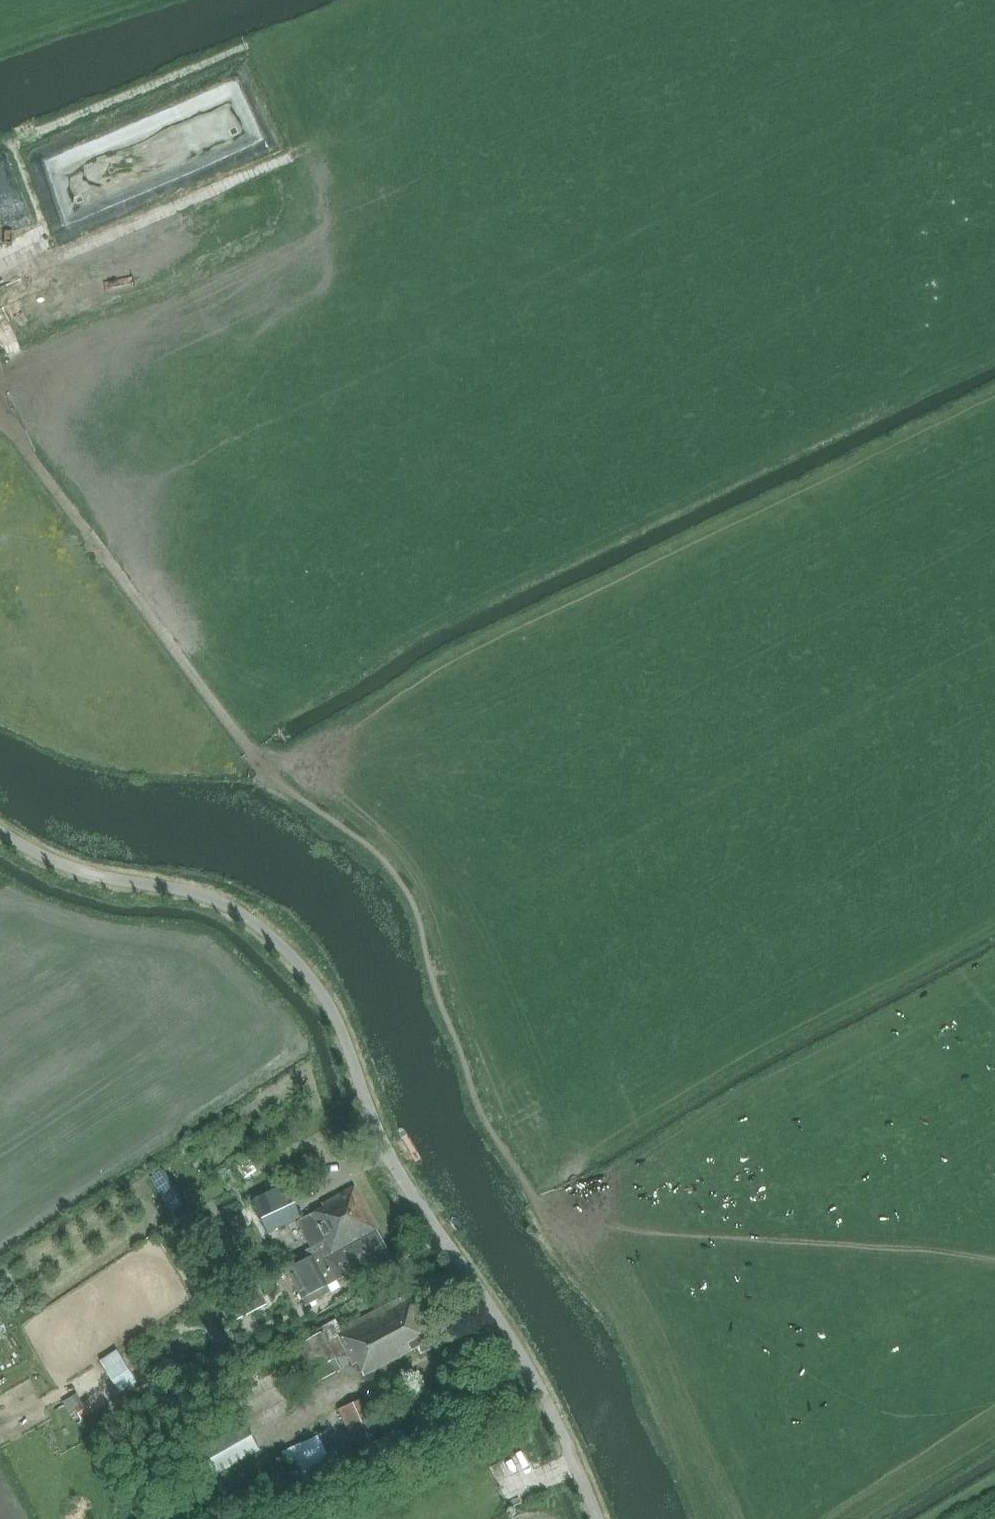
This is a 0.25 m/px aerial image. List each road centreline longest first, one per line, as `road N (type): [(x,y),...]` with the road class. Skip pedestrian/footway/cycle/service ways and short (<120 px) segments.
road 1 (unclassified): [(596,1518),(536,1376),(391,1165),(328,1002),(282,946),(237,909),(188,891),(108,881),(0,833)]

